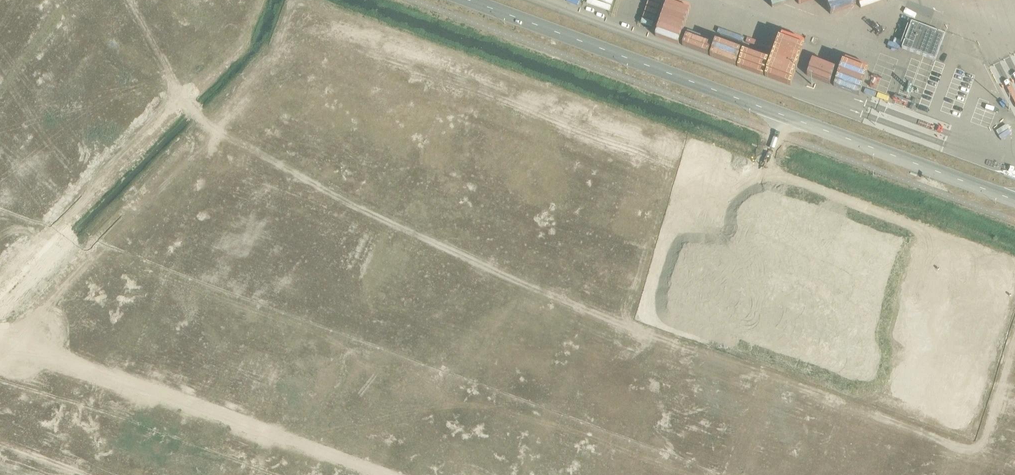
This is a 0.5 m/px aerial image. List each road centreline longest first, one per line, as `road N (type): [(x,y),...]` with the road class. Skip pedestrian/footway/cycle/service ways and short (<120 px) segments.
road 1 (unclassified): [(469,0),(1014,200)]

